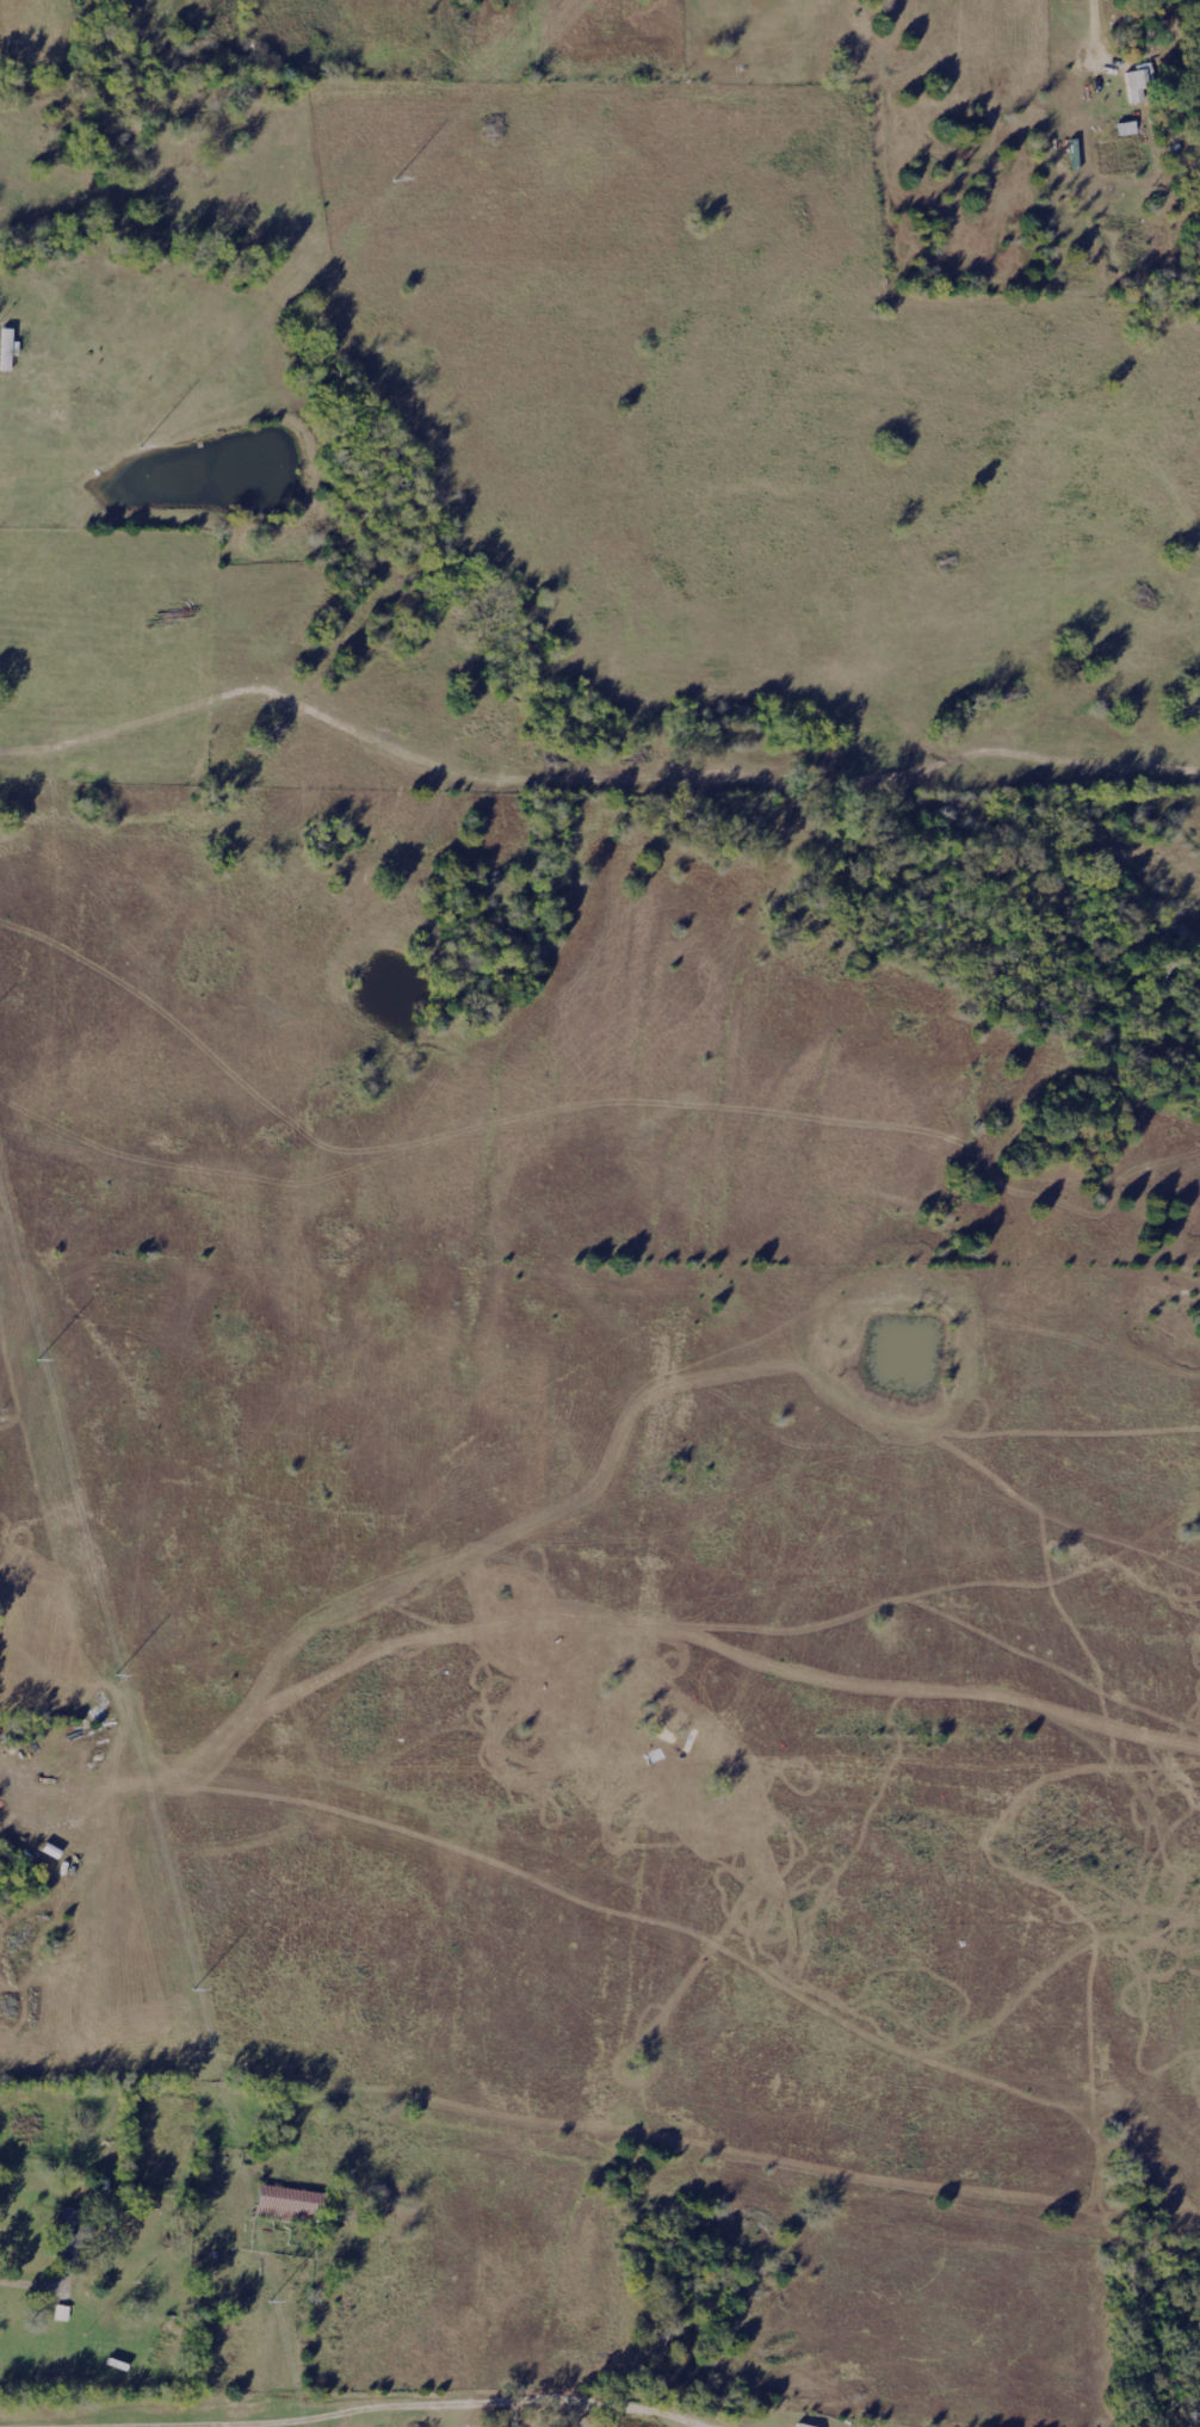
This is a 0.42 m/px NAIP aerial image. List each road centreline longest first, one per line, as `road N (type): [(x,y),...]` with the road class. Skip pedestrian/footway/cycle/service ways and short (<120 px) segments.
road 1 (residential): [(589,780),(0,779)]

